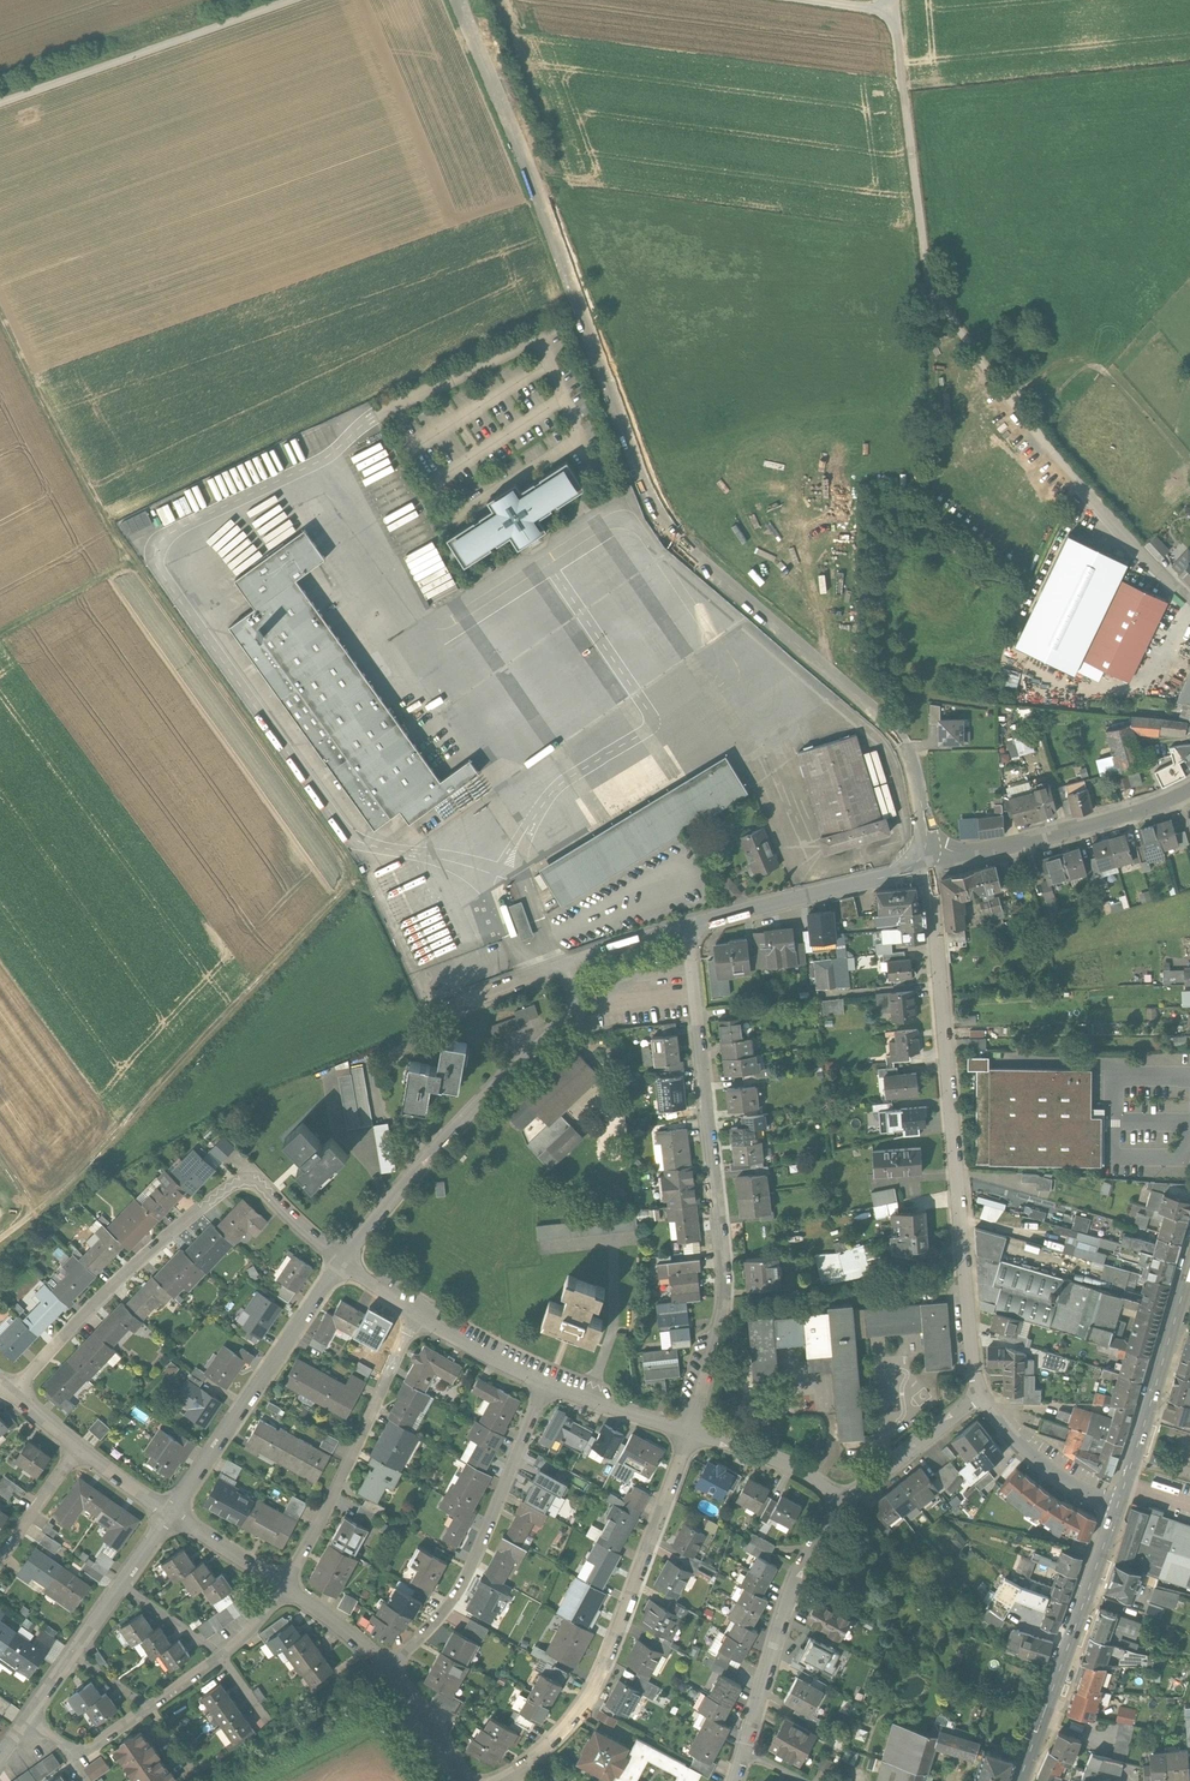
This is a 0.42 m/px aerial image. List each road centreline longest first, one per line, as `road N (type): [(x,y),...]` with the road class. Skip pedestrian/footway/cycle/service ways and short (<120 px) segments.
road 1 (tertiary): [(456,0),(663,525),(908,740),(929,841)]
road 2 (unclassified): [(1189,595),(1024,412),(942,294),(892,0)]
road 3 (residential): [(981,1396),(971,1351),(929,841)]
road 4 (track): [(0,1241),(78,1182),(358,876)]
road 5 (residential): [(687,928),(725,1283),(688,1432)]
road 6 (residential): [(342,1263),(260,1185),(237,1183),(114,1285),(12,1395)]
road 7 (residential): [(688,1432),(600,1678),(556,1741),(499,1780)]
road 8 (residential): [(342,1263),(447,1138),(562,1021),(578,1000),(575,965)]
road 9 (residential): [(386,1671),(462,1587),(547,1382)]
road 10 (residential): [(284,1586),(222,1656),(89,1750),(59,1744),(27,1720)]
road 11 (track): [(0,108),(305,0)]
road 12 (residential): [(172,1515),(342,1263)]
road 13 (residential): [(416,1314),(284,1586)]
road 14 (residential): [(736,1780),(793,1588),(844,1504)]
road 15 (secondary): [(1119,1505),(1020,1780)]
road 16 (tertiary): [(929,841),(944,856),(967,856),(1189,792)]
road 17 (residential): [(687,928),(898,874),(922,860),(929,841)]
road 18 (residential): [(27,1720),(172,1515)]
road 19 (secondary): [(1189,1270),(1119,1505)]
road 20 (residential): [(172,1515),(12,1395)]
road 21 (residential): [(1119,1505),(1050,1468),(981,1396)]
road 22 (residential): [(844,1504),(981,1396)]
road 23 (residential): [(844,1504),(787,1465),(688,1432)]
road 24 (residential): [(425,1021),(575,965)]
road 25 (track): [(136,563),(0,636)]
road 26 (residential): [(688,1432),(547,1382)]
road 27 (residential): [(547,1382),(416,1314)]
road 28 (residential): [(386,1671),(284,1586)]
road 29 (residential): [(284,1586),(172,1515)]
road 30 (residential): [(461,1780),(386,1671)]

